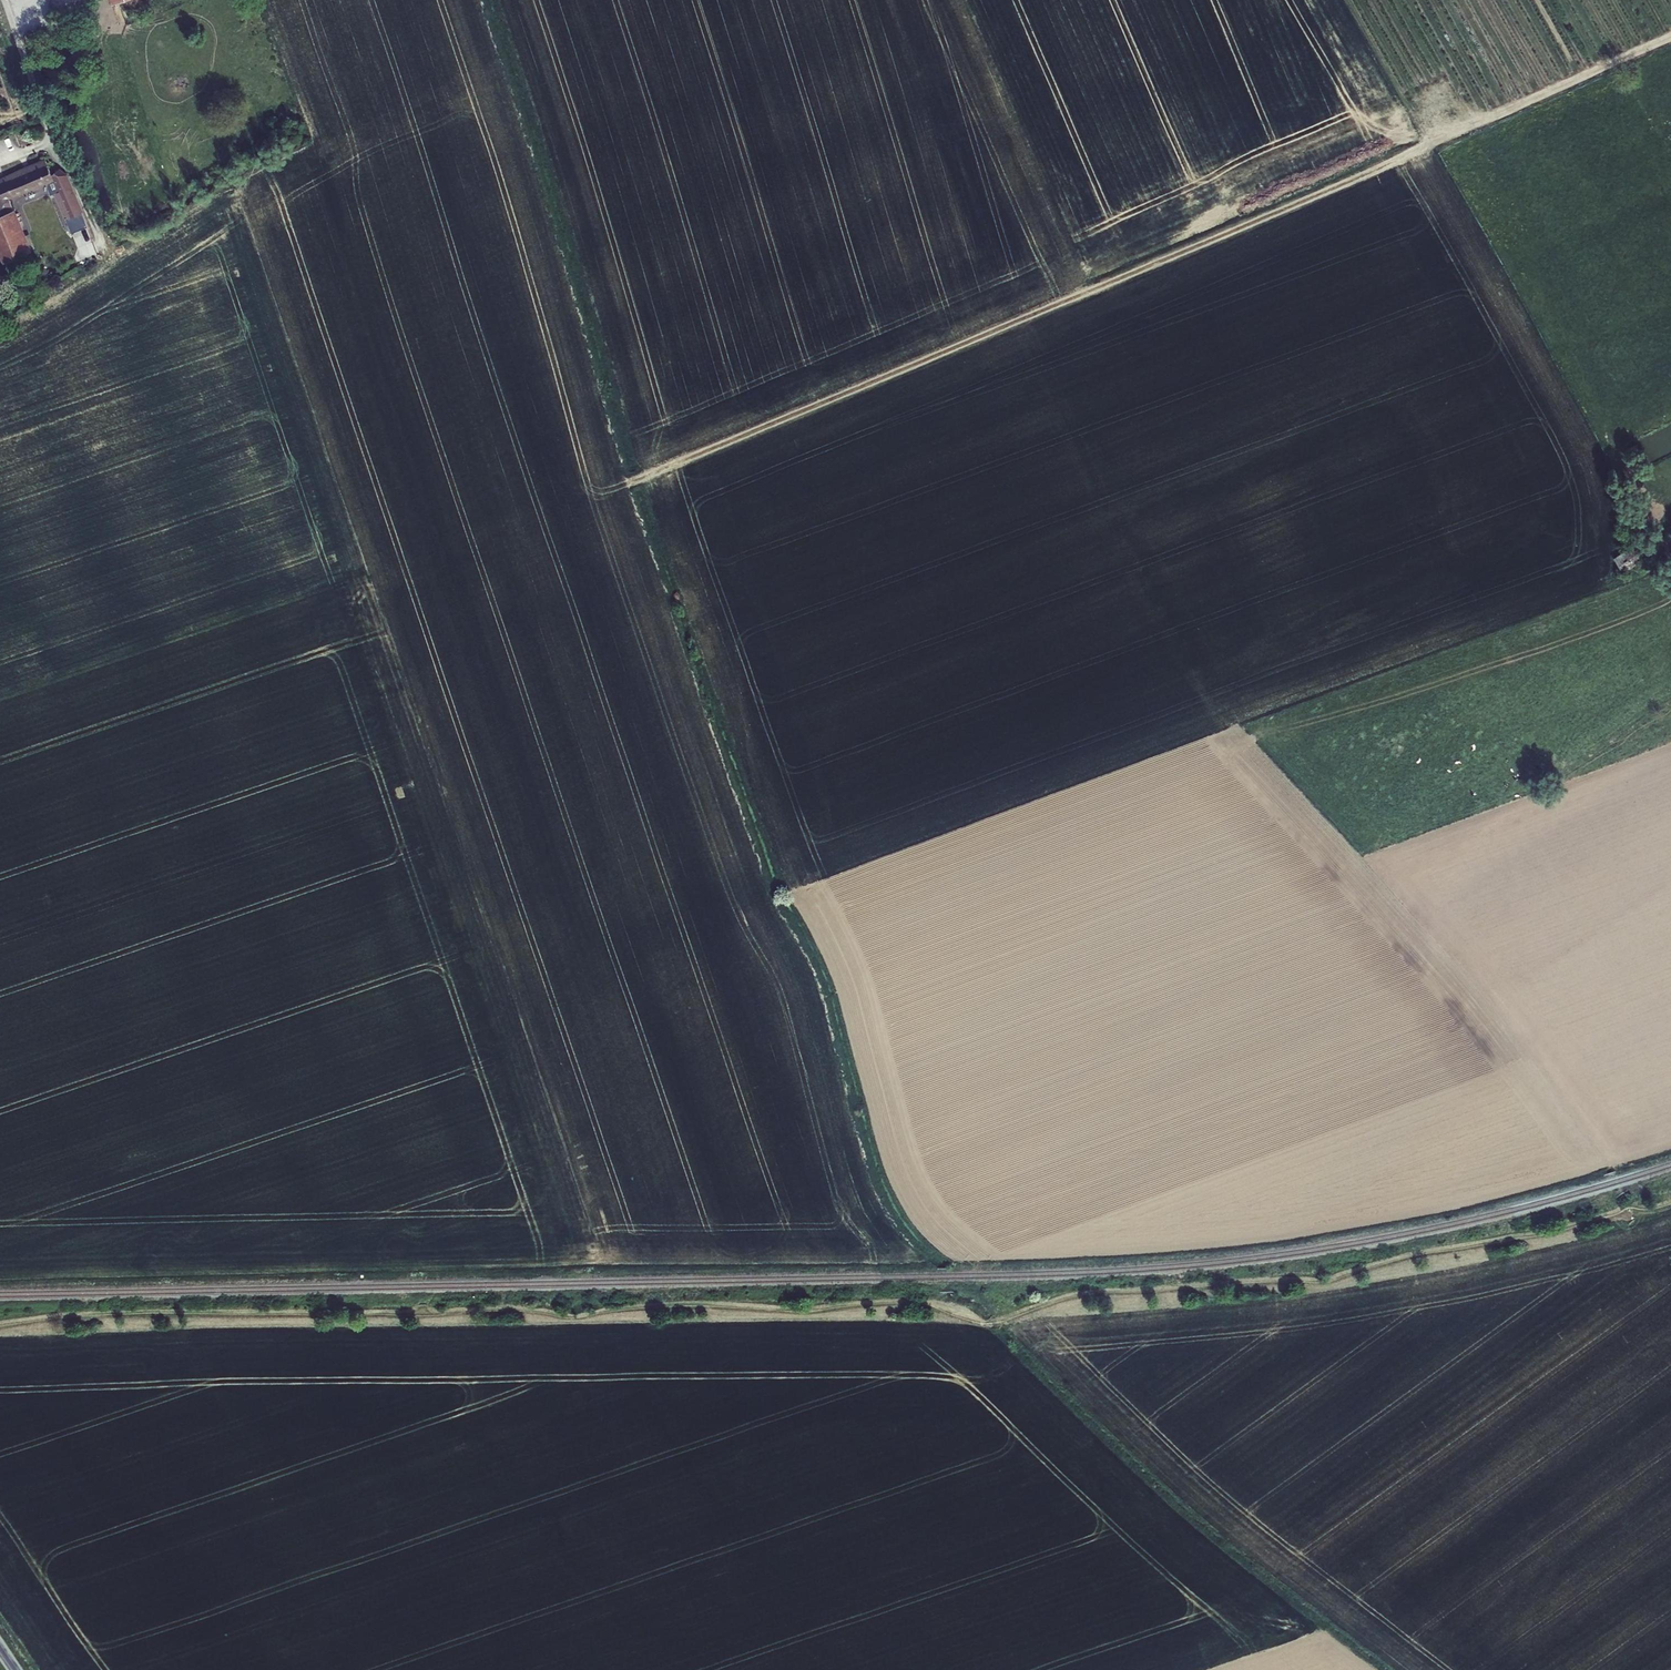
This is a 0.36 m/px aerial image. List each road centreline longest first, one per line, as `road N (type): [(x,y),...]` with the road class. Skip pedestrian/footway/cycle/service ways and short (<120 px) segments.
road 1 (track): [(1670,35),(1380,168),(640,479)]

